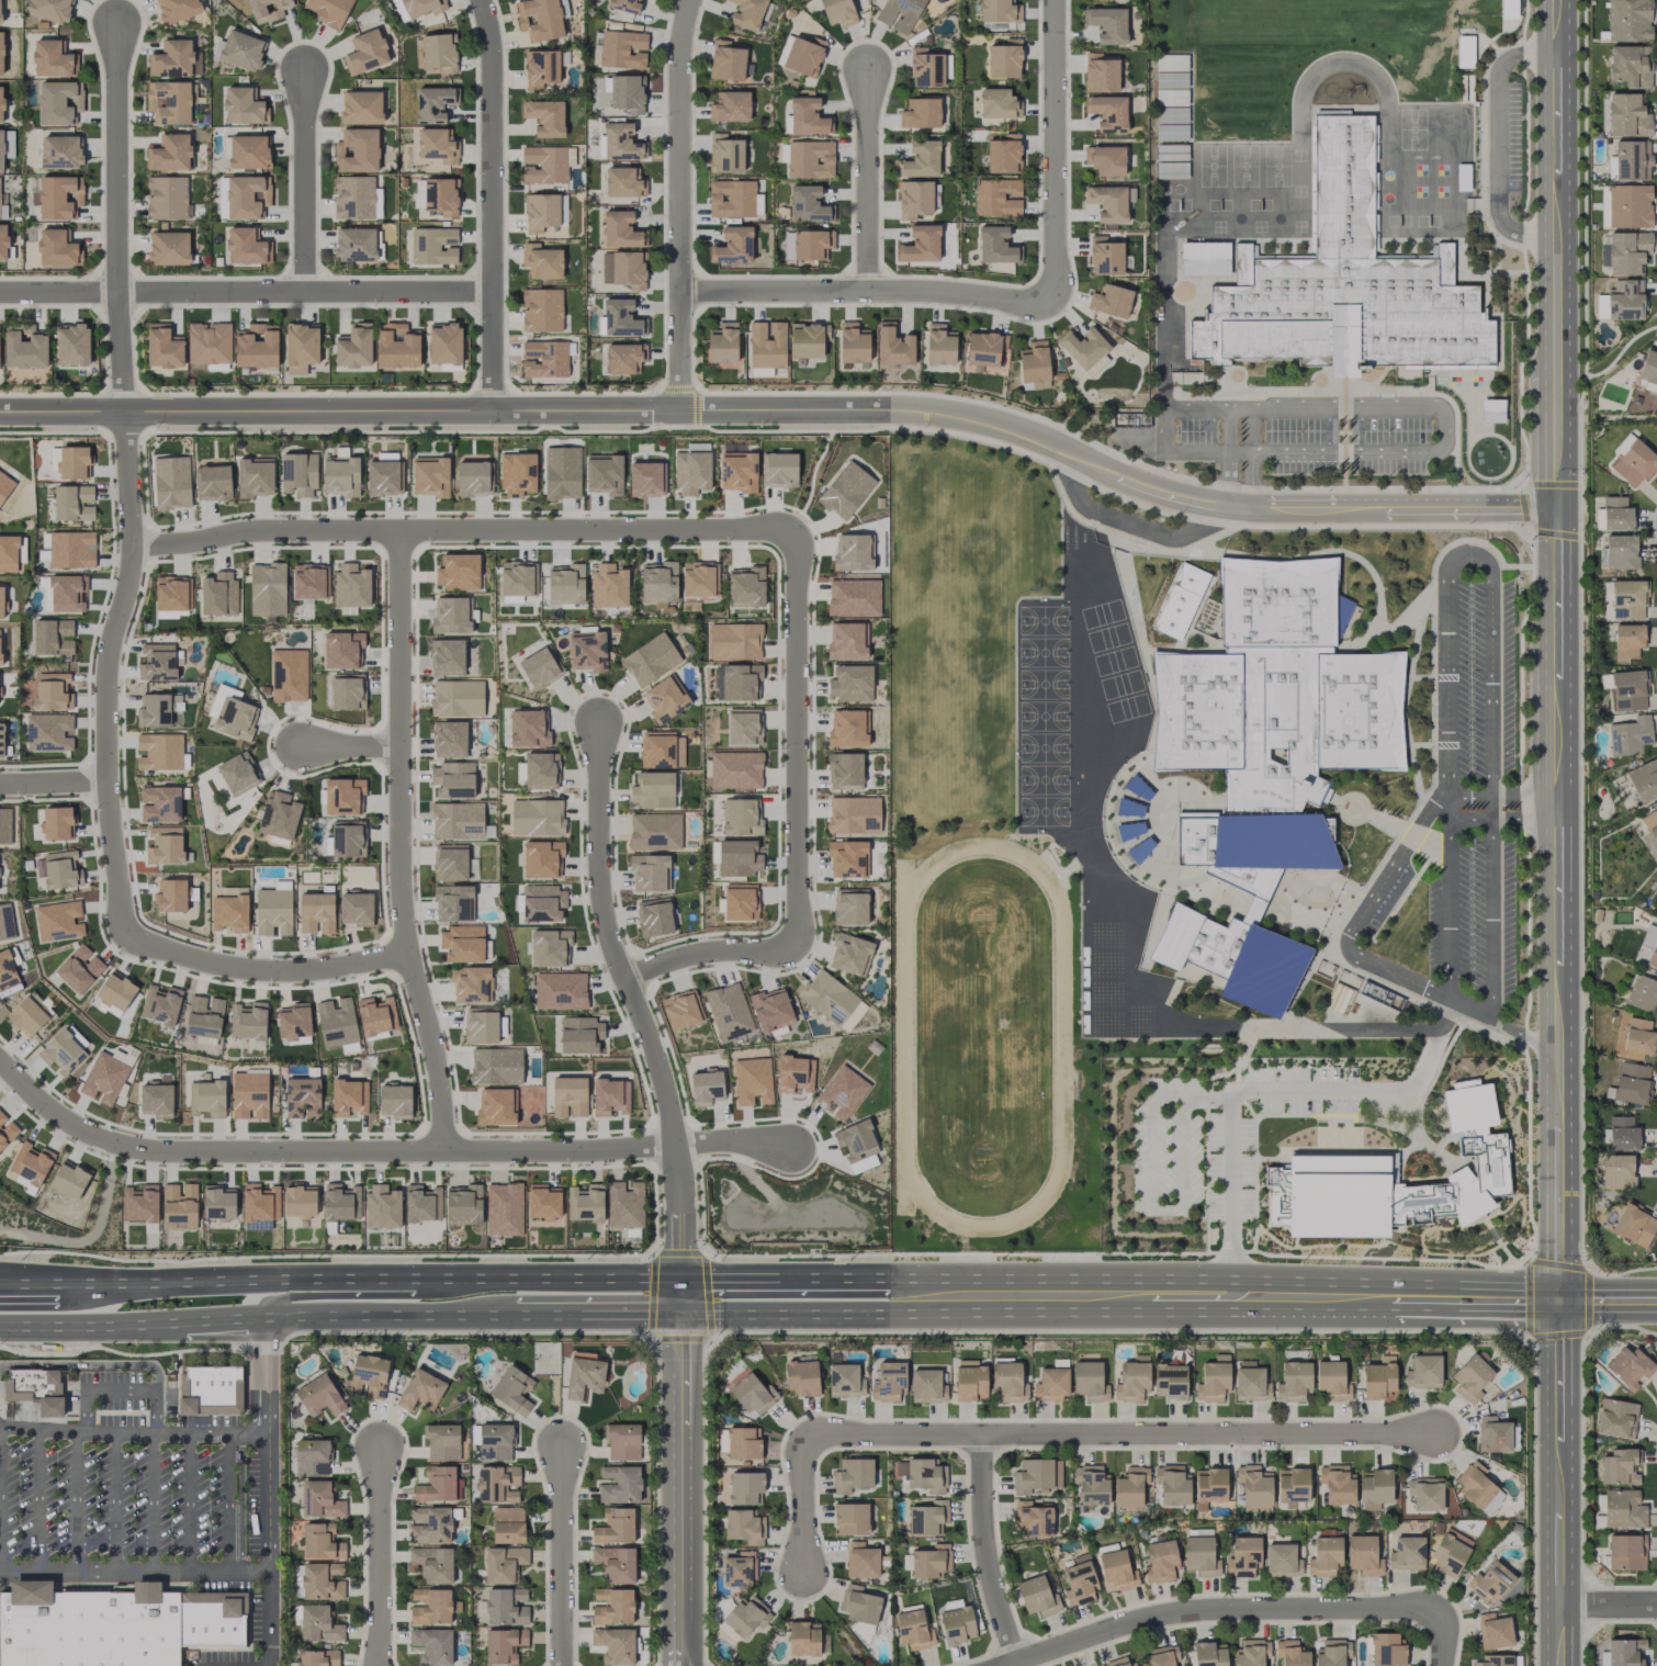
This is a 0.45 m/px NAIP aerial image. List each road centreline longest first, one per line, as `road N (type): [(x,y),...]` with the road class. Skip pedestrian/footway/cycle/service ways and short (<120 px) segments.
road 1 (tertiary): [(0,411),(903,408),(966,414),(1044,438),(1135,484),(1206,506),(1556,510)]
road 2 (residential): [(804,1573),(803,1437),(1433,1436)]
road 3 (residential): [(667,1144),(173,1149),(114,1140),(63,1116),(0,1063)]
road 4 (primary): [(1559,1305),(1510,1288),(889,1279)]
road 5 (residential): [(129,542),(188,543),(263,529),(786,534)]
road 6 (residential): [(440,1149),(437,1080),(404,949),(398,881),(399,531)]
road 7 (residential): [(674,1314),(667,1144),(645,1044),(596,920),(593,727)]
road 8 (tertiary): [(1556,510),(1557,1046)]
road 9 (residential): [(125,414),(126,590),(104,686),(105,776),(125,925)]
road 10 (tertiary): [(1556,0),(1556,510)]
road 11 (residential): [(493,293),(0,295)]
road 12 (primary): [(674,1314),(1151,1318)]
road 13 (residential): [(1010,1665),(1169,1616),(1441,1610)]
road 14 (residential): [(693,0),(675,46),(680,412)]
road 15 (residential): [(481,0),(494,94),(494,413)]
road 16 (residential): [(786,534),(798,566),(796,915),(788,939)]
road 17 (residential): [(117,27),(125,414)]
road 18 (residential): [(676,290),(1055,296)]
road 19 (primary): [(436,1279),(66,1284)]
road 20 (residential): [(674,1314),(682,1665)]
road 21 (tertiary): [(1559,1305),(1560,1607)]
road 22 (residential): [(1054,0),(1055,296)]
road 23 (residential): [(125,925),(157,948),(245,966),(305,970),(404,949)]
road 24 (tertiary): [(1557,1046),(1559,1305)]
road 25 (primary): [(266,1317),(516,1315)]
road 26 (primary): [(1322,1317),(1501,1316),(1559,1305)]
road 27 (primary): [(674,1279),(436,1279)]
road 28 (residential): [(981,1436),(983,1527),(1016,1664)]
road 29 (residential): [(305,71),(305,293)]
road 30 (residential): [(870,69),(869,289)]
road 31 (residential): [(379,1450),(381,1665)]
road 32 (primary): [(889,1279),(674,1279)]
road 33 (residential): [(561,1454),(563,1665)]
road 34 (primary): [(0,1326),(184,1321)]
road 35 (primary): [(436,1279),(279,1298),(266,1317)]
road 36 (primary): [(1077,1318),(1152,1301),(1228,1299),(1238,1280)]
road 37 (residential): [(788,939),(684,954),(620,978)]
road 38 (primary): [(1151,1318),(1322,1317)]
road 39 (primary): [(516,1315),(674,1314)]

